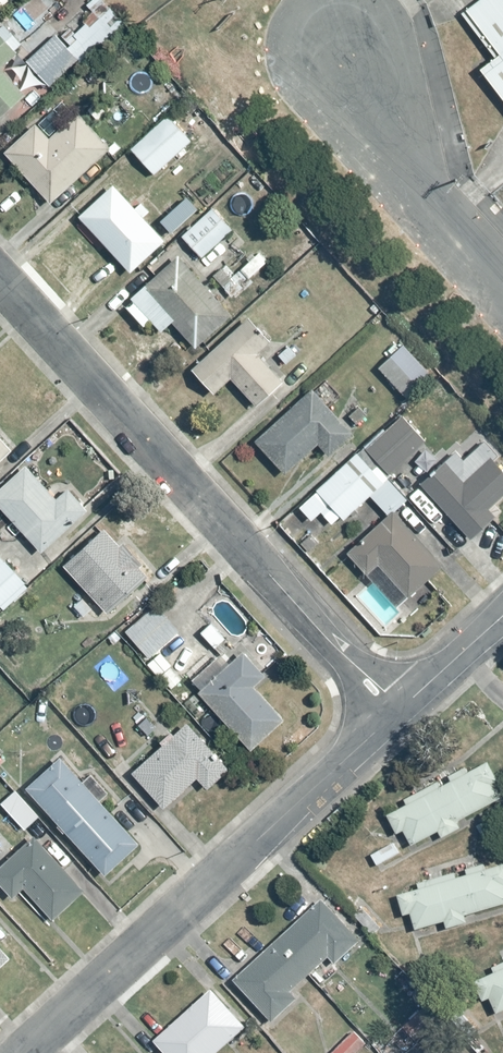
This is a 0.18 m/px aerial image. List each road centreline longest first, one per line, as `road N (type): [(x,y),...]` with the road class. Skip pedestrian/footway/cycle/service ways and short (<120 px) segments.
road 1 (residential): [(398,710),(0,288)]
road 2 (residential): [(398,710),(26,1052)]
road 3 (residential): [(502,297),(409,197),(343,55)]
road 4 (residential): [(502,615),(398,710)]

